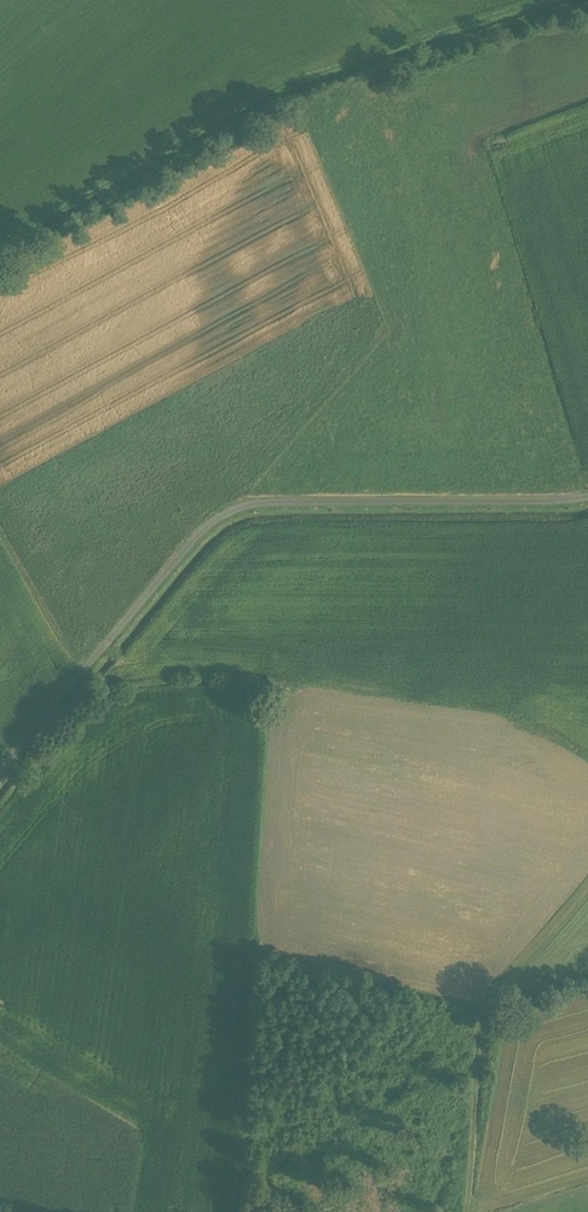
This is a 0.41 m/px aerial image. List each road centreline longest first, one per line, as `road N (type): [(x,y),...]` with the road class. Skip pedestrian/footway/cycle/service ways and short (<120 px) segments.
road 1 (unclassified): [(0,772),(200,533),(225,514),(277,503),(587,497)]

